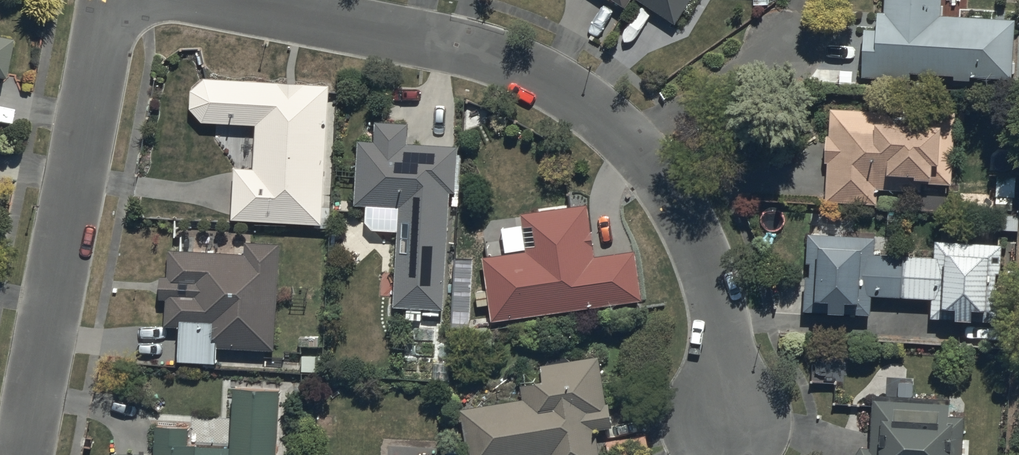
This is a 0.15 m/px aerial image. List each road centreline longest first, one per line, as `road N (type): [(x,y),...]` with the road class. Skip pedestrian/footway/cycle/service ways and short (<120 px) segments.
road 1 (residential): [(200,0),(516,61),(580,99),(632,143),(680,211),(710,279),(723,348),(724,441)]
road 2 (residential): [(22,454),(113,0)]

